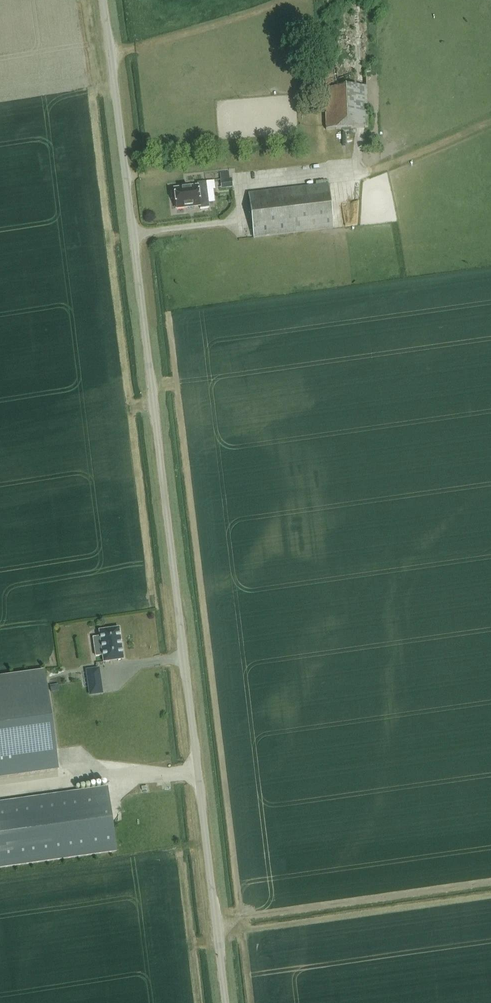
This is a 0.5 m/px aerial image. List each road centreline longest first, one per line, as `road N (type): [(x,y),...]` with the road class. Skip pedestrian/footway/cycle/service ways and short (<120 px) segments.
road 1 (unclassified): [(224,1002),(100,0)]
road 2 (track): [(367,175),(490,125)]

